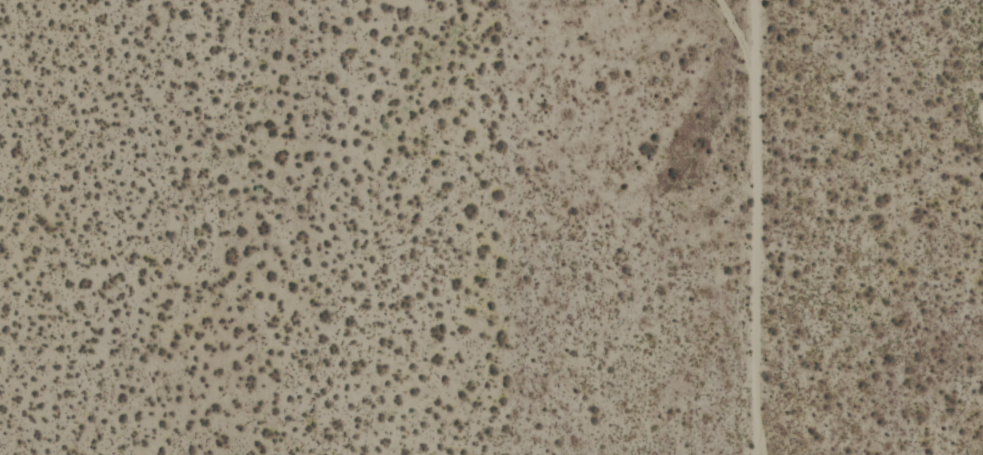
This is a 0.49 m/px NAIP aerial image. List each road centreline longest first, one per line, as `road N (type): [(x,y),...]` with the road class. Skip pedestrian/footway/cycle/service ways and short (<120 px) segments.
road 1 (residential): [(769,454),(762,0)]

